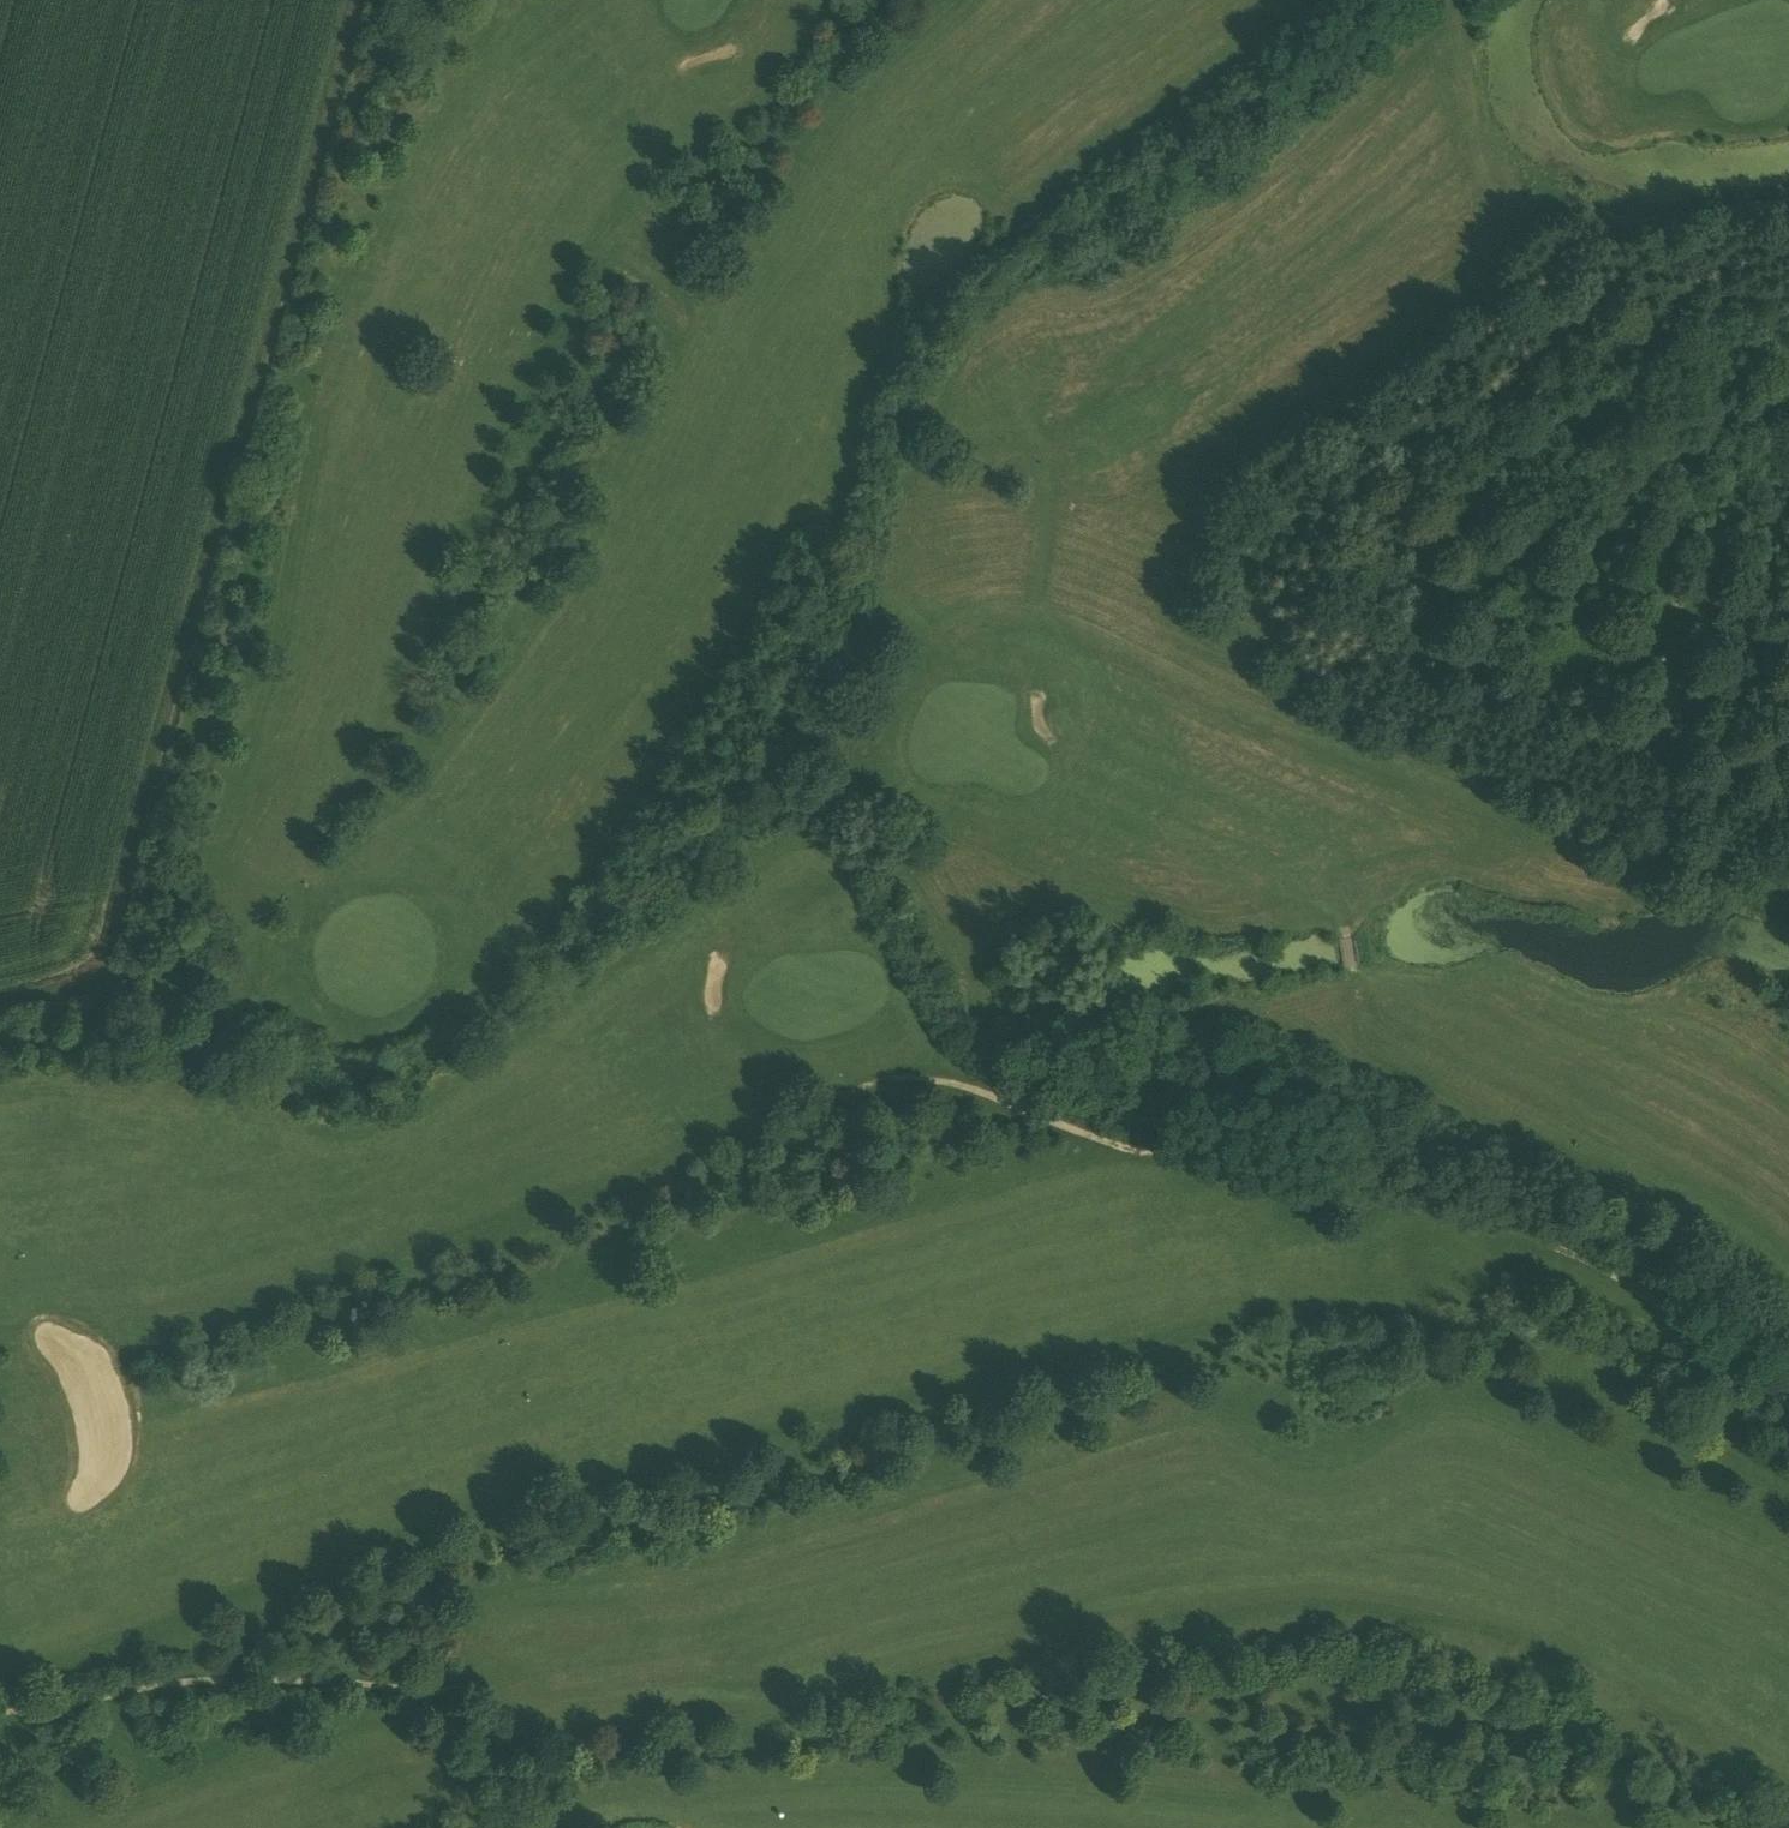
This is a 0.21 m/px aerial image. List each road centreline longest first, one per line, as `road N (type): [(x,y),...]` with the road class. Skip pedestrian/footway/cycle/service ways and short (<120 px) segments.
road 1 (track): [(0,1024),(115,996),(380,0)]

